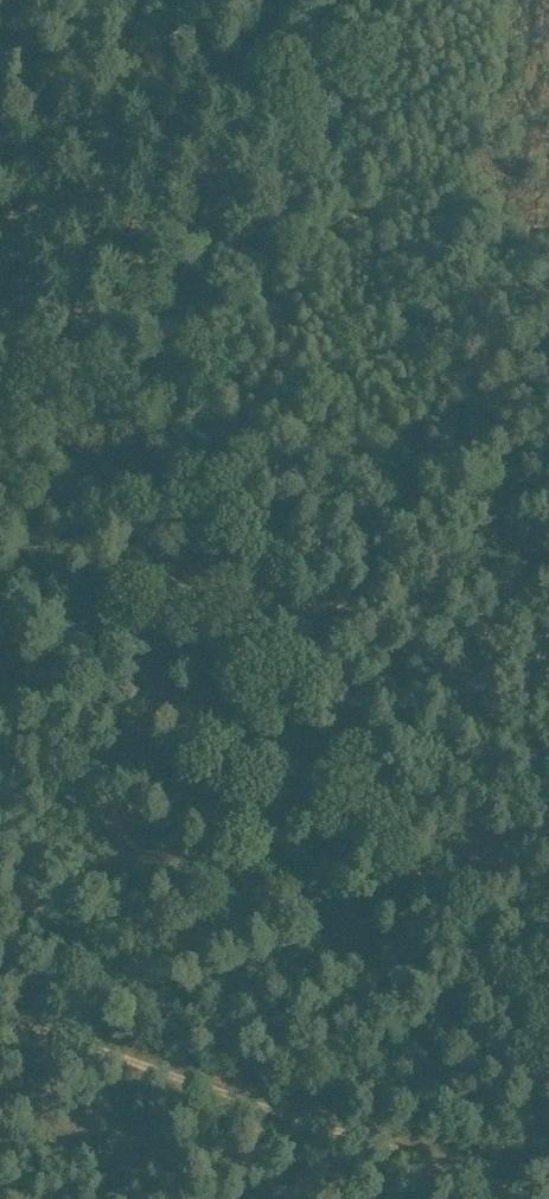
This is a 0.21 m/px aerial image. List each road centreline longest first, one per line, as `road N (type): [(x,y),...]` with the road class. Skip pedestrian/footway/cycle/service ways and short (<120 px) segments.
road 1 (track): [(85,0),(50,116),(53,191),(42,250),(4,356),(548,1044)]
road 2 (track): [(0,1015),(473,1175),(548,1182)]

